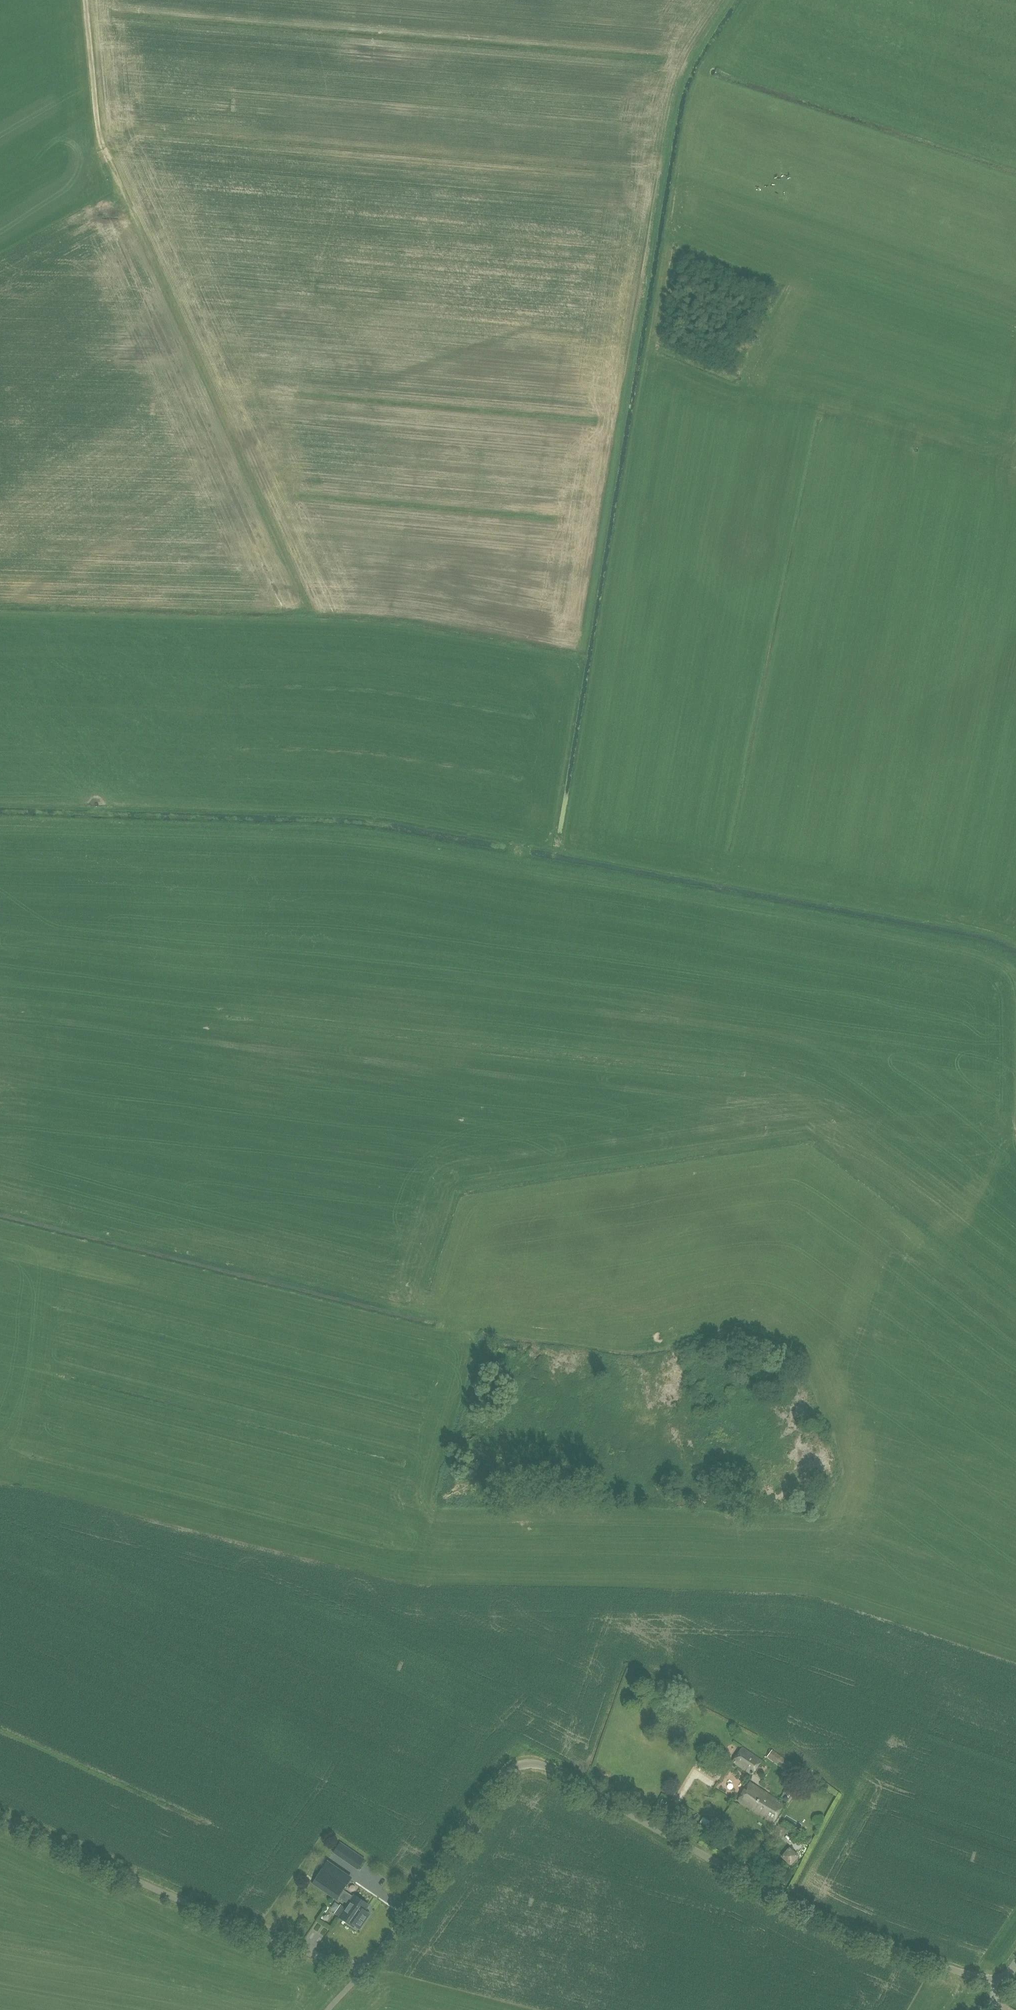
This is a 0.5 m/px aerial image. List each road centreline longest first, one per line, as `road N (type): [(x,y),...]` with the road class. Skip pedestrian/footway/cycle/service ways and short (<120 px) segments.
road 1 (unclassified): [(1001,1985),(843,1930),(527,1763),(509,1774),(378,1955),(360,1965),(201,1914),(0,1816)]
road 2 (track): [(85,0),(102,149)]

